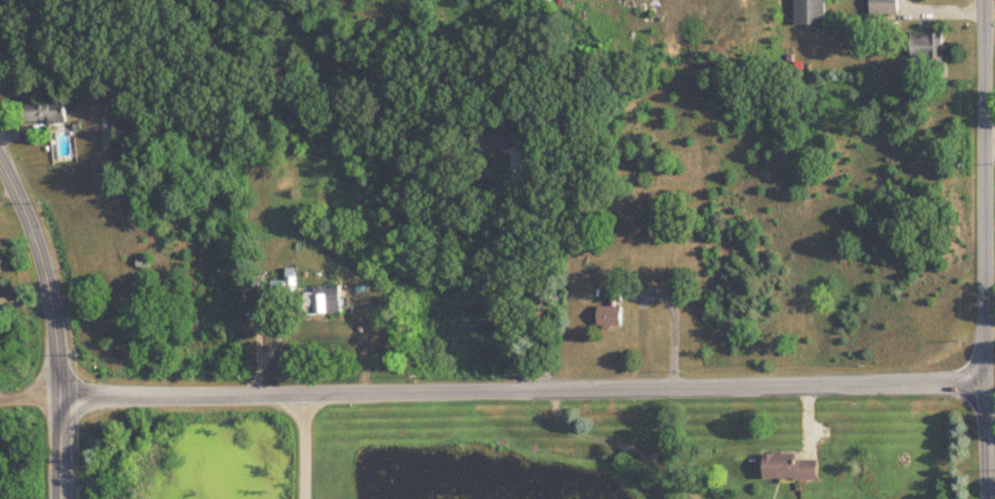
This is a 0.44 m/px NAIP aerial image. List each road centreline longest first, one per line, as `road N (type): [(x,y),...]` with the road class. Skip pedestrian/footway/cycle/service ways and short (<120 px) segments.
road 1 (residential): [(60,396),(983,385)]
road 2 (residential): [(983,385),(984,0)]
road 3 (tertiary): [(60,396),(39,244),(0,160)]

